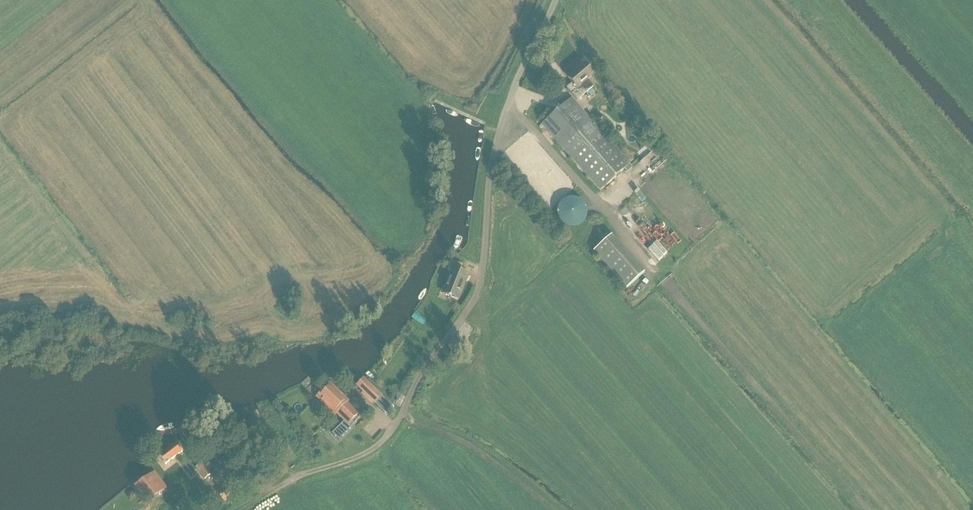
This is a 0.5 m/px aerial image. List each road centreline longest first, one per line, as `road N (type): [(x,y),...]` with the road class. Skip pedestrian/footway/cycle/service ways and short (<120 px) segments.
road 1 (unclassified): [(241,509),(372,453),(392,433),(404,393),(469,308),(482,263),(500,110),(554,0)]

